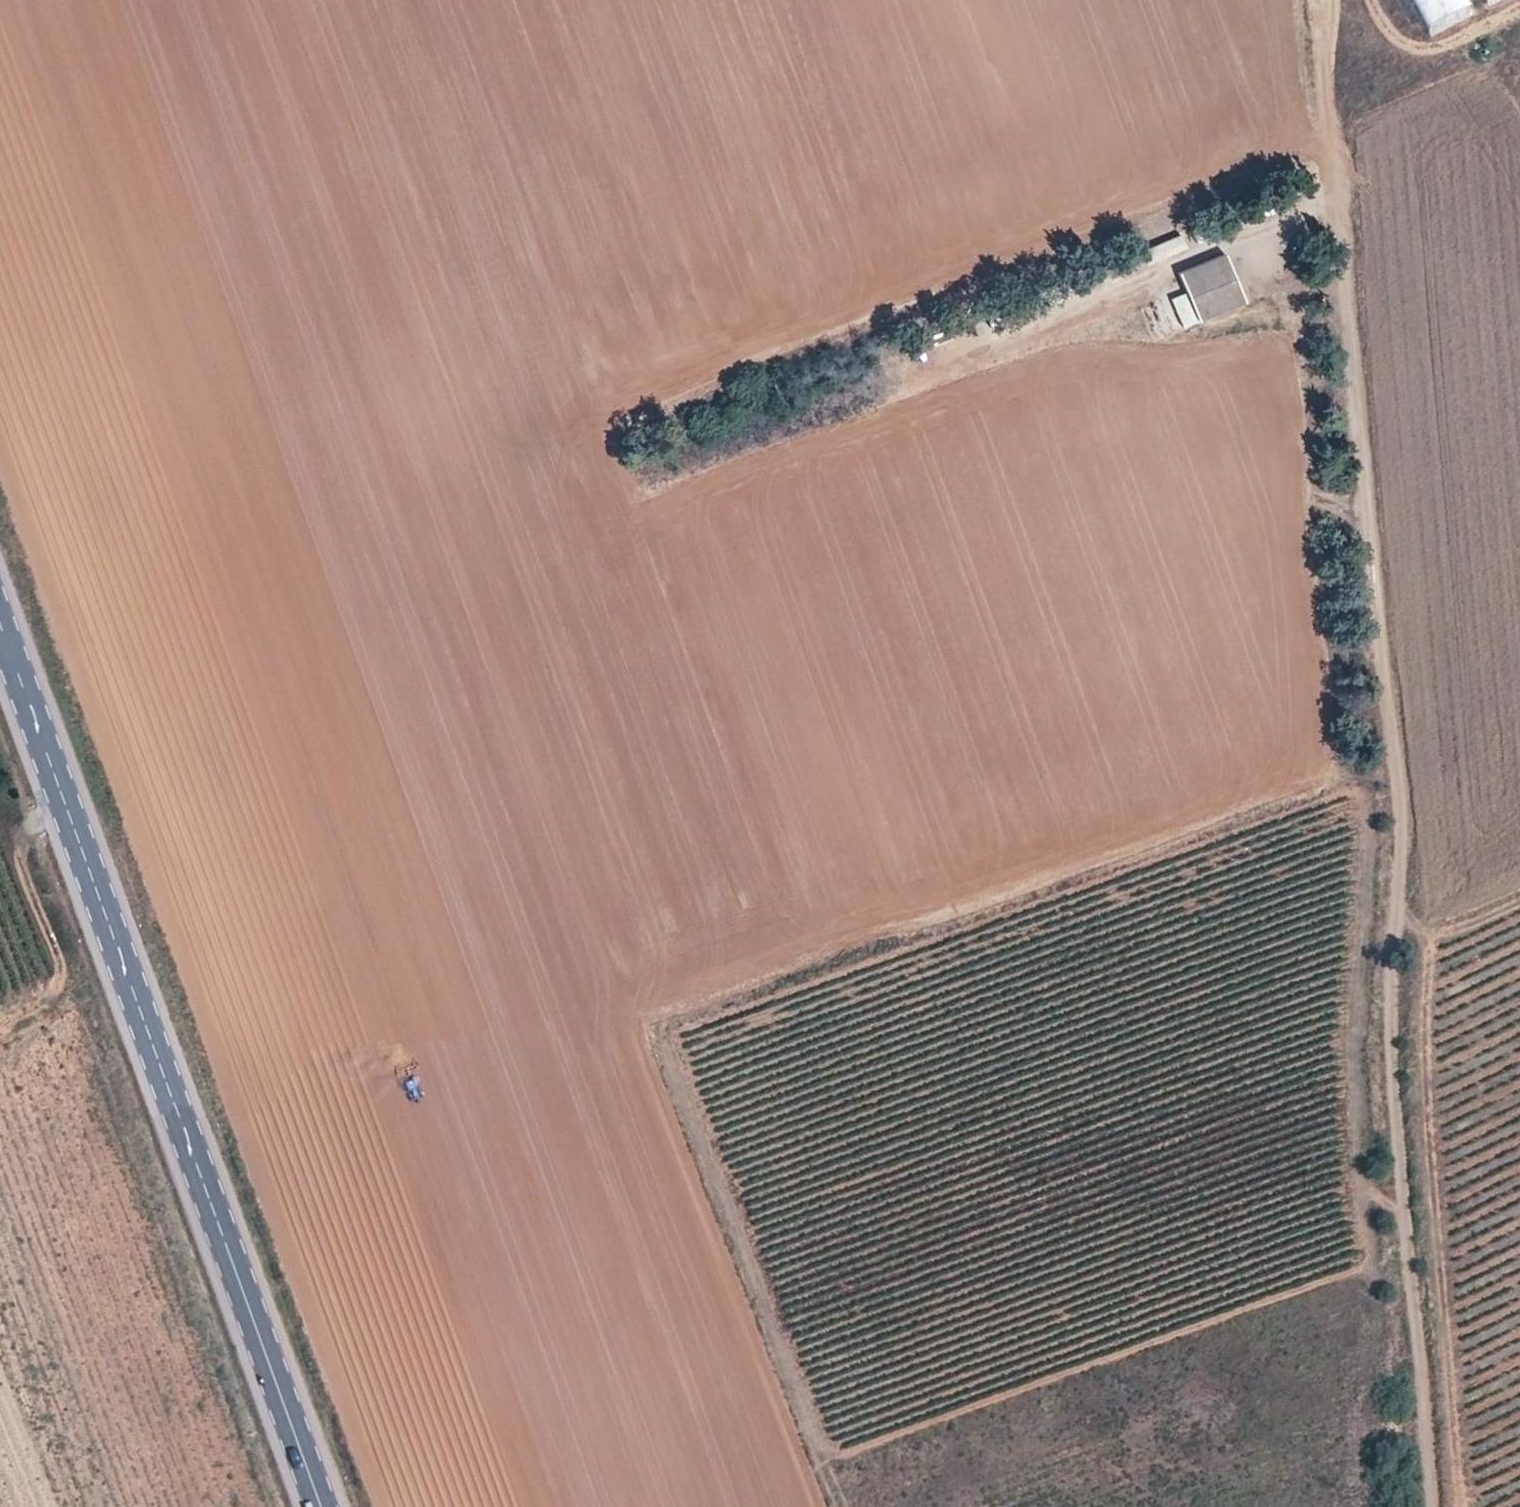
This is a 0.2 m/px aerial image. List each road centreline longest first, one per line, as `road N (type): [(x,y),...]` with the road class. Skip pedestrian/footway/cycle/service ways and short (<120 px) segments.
road 1 (track): [(1430,1506),(1388,1031),(1397,879),(1392,769),(1349,448),(1335,181),(1317,102),(1310,0)]
road 2 (tertiary): [(322,1506),(0,623)]

